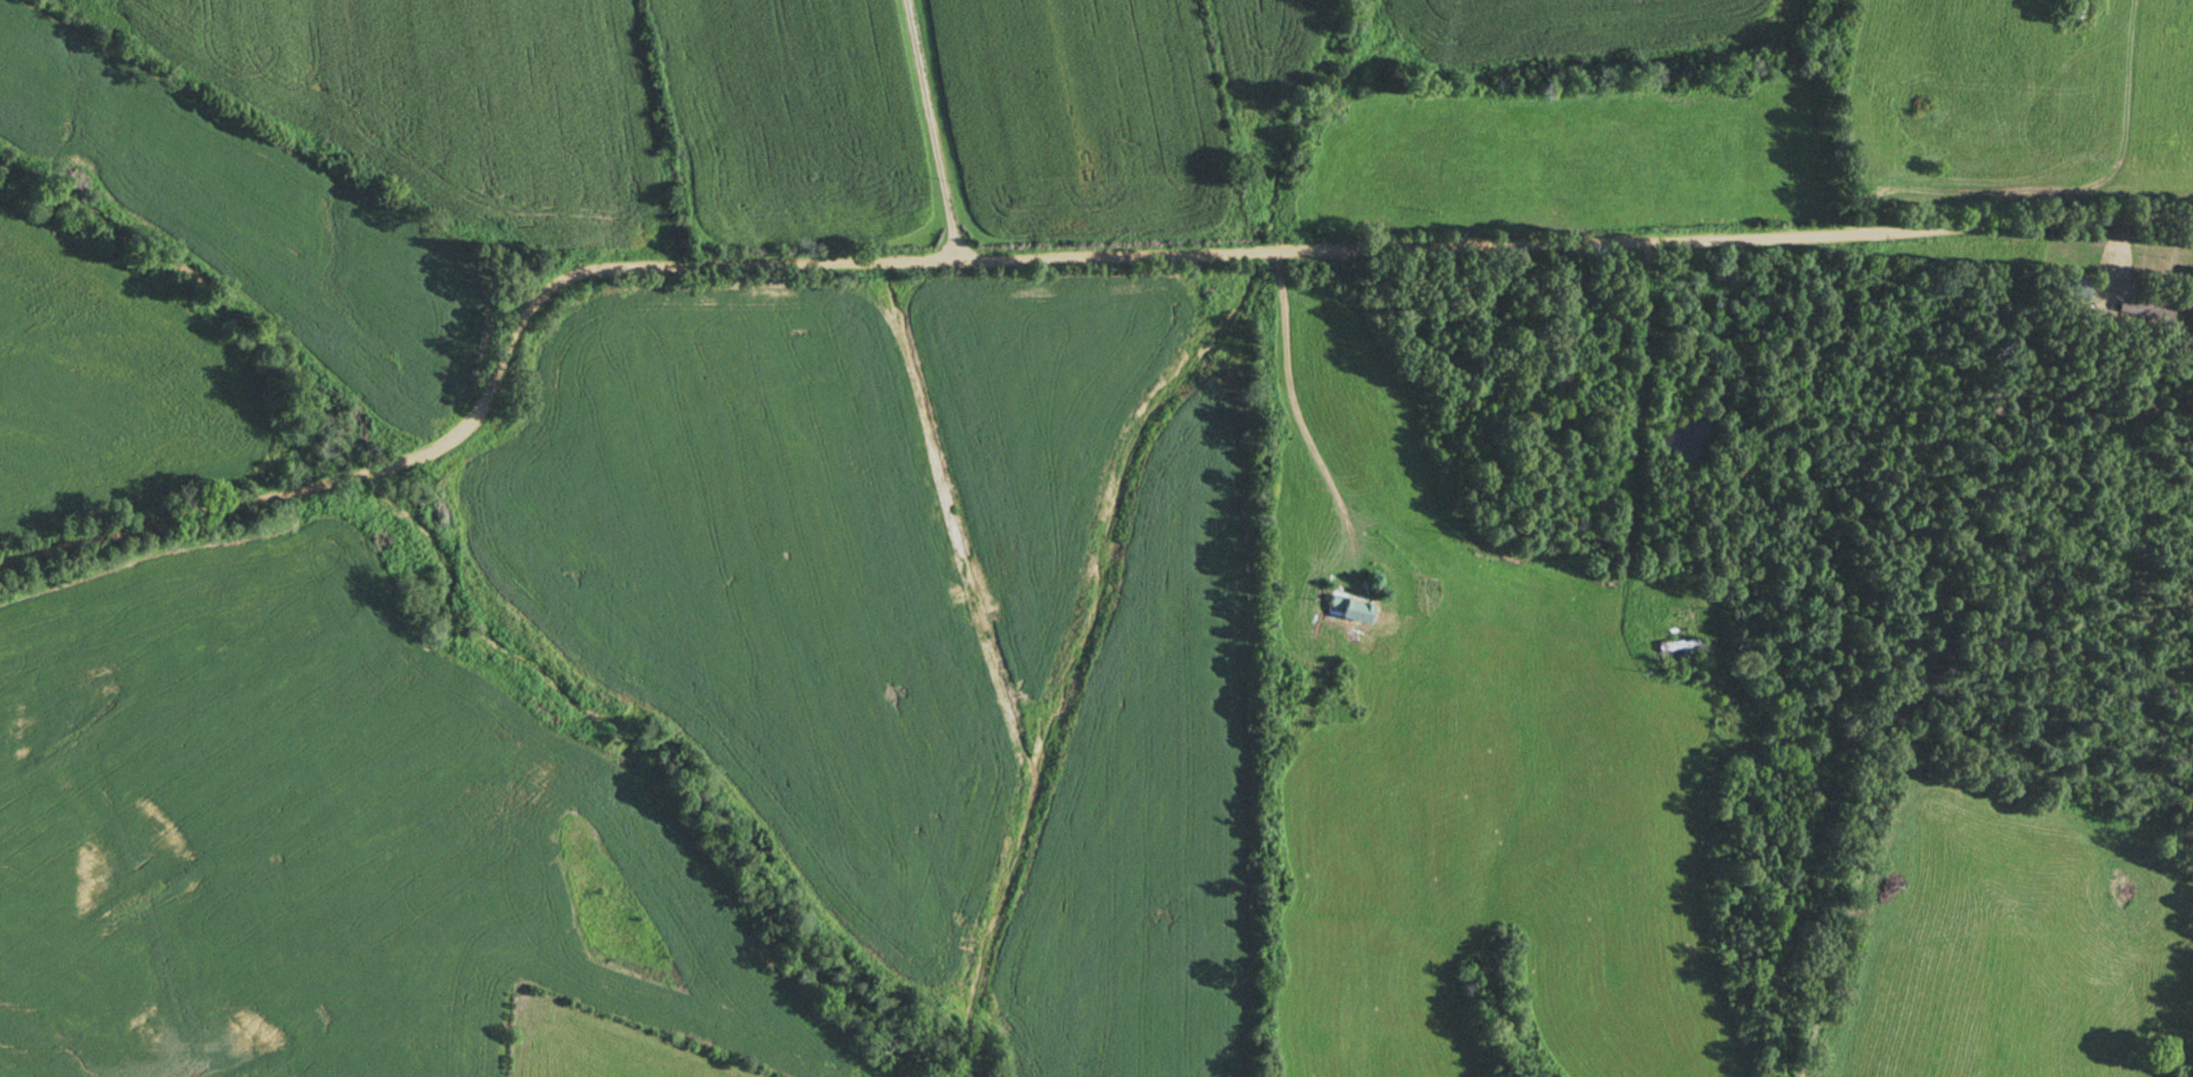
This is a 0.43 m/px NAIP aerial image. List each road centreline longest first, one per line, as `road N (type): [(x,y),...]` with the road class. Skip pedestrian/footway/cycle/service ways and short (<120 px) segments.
road 1 (residential): [(0,561),(404,463),(451,438),(547,290),(582,275),(697,265),(2192,223)]
road 2 (residential): [(956,260),(905,0)]

